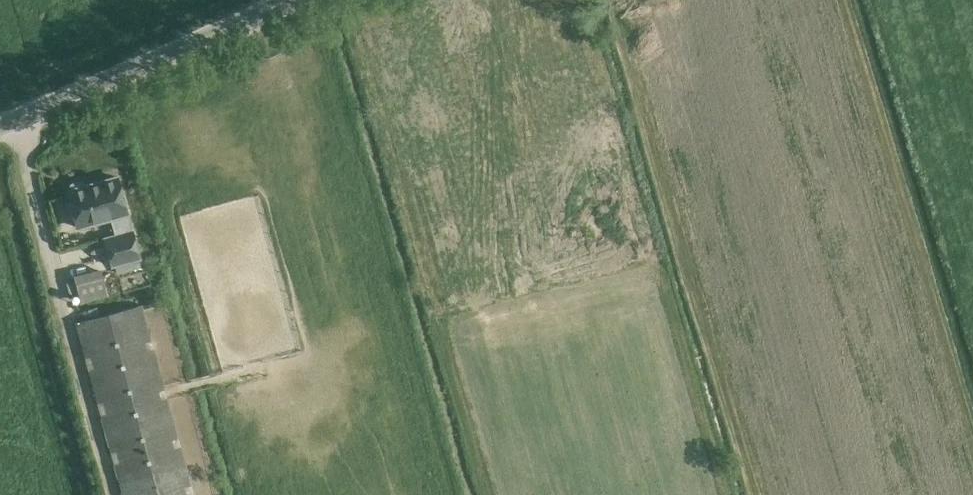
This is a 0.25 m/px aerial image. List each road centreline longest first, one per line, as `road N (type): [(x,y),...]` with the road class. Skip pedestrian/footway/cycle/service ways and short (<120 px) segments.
road 1 (unclassified): [(0,130),(305,0)]

